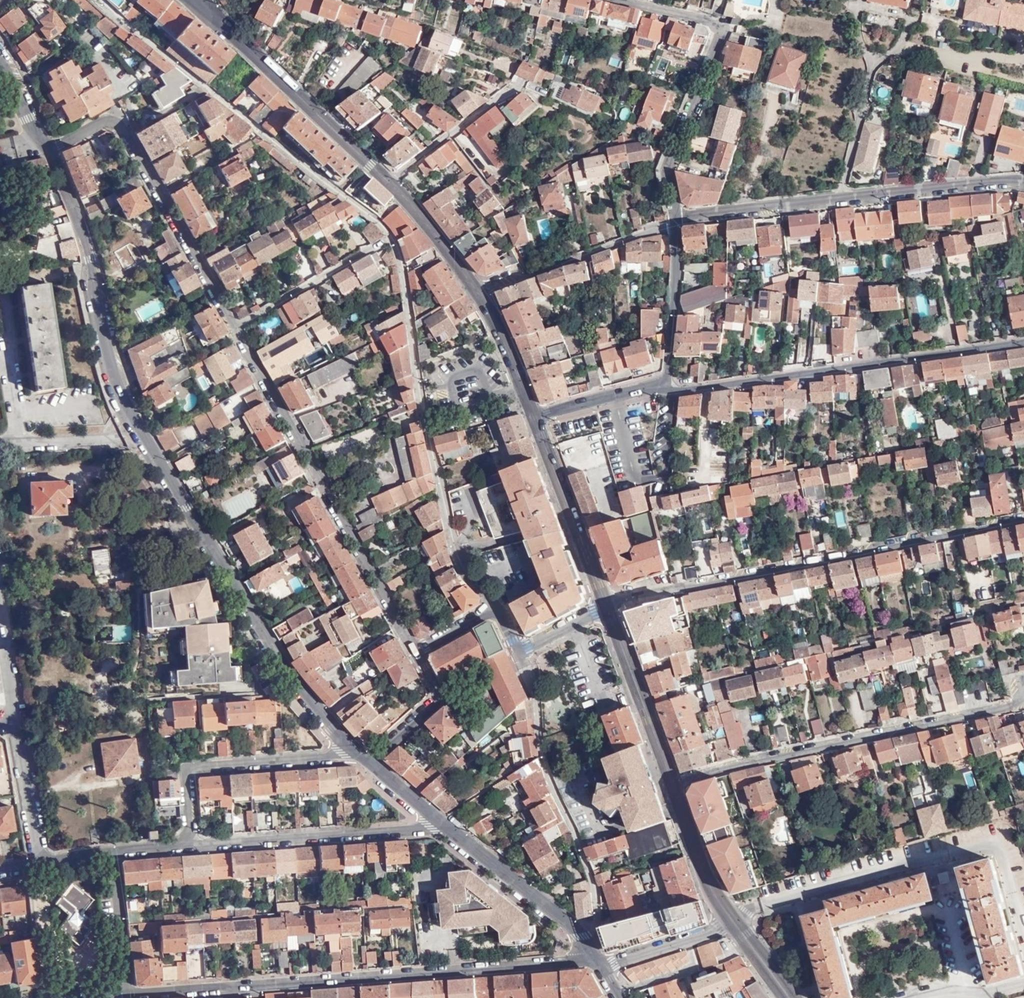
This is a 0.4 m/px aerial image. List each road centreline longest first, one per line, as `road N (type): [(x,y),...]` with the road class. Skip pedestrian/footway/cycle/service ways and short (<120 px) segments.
road 1 (residential): [(365,757),(290,677),(125,413),(87,248),(50,150)]
road 2 (residential): [(127,997),(594,961)]
road 3 (residential): [(1023,519),(607,607)]
road 4 (residential): [(232,331),(412,652)]
road 5 (tertiary): [(664,392),(1023,341)]
road 6 (residential): [(673,786),(751,761),(1023,703)]
road 7 (tertiary): [(1023,180),(673,218)]
road 8 (residential): [(50,150),(114,118),(232,331)]
road 9 (residential): [(673,218),(664,171),(721,26),(616,0)]
road 10 (secondary): [(199,0),(390,184)]
road 11 (residential): [(365,757),(188,769),(192,846)]
road 12 (residential): [(442,829),(192,846)]
road 13 (secondary): [(535,418),(607,607)]
road 14 (residential): [(594,961),(563,924),(442,829)]
road 15 (residential): [(479,295),(662,228)]
road 16 (secondary): [(607,607),(673,786)]
road 17 (residential): [(232,331),(387,240)]
road 18 (tertiary): [(664,392),(678,255),(673,218)]
road 19 (residential): [(518,83),(390,184)]
road 20 (secondary): [(673,786),(699,862),(734,923)]
road 21 (residential): [(734,923),(615,964),(594,961)]
road 22 (residential): [(127,997),(111,852)]
road 23 (residential): [(412,652),(437,699),(365,757)]
road 24 (residential): [(38,863),(14,721)]
road 25 (secondary): [(390,184),(479,295)]
road 26 (residential): [(38,863),(58,997)]
road 27 (secondary): [(479,295),(535,418)]
road 28 (tertiary): [(535,418),(664,392)]

